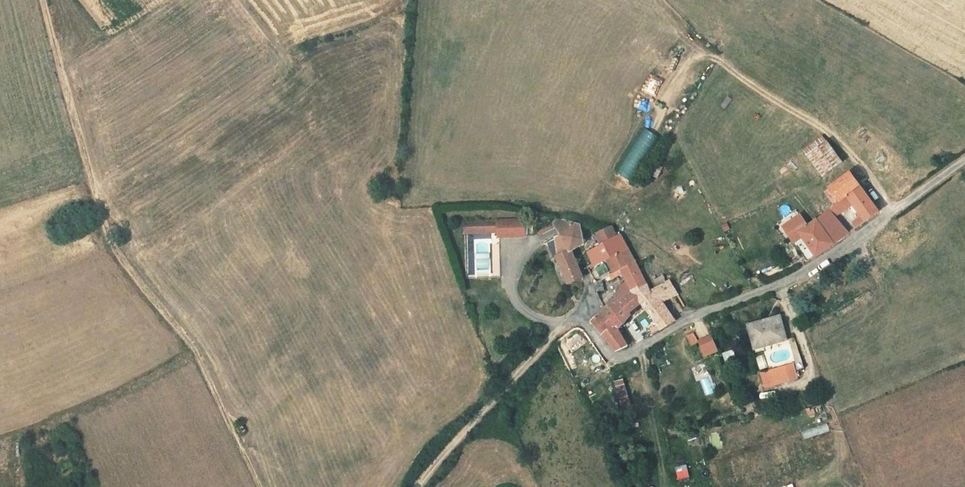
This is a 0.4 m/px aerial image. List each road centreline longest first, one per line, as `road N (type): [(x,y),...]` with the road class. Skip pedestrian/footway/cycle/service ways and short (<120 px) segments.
road 1 (track): [(37,0),(57,99),(108,234),(202,364),(259,486)]
road 2 (residential): [(964,157),(818,264),(620,357),(583,320),(570,323)]
road 3 (track): [(665,99),(697,58),(718,60),(834,133),(894,209)]
road 4 (track): [(416,486),(570,323)]

